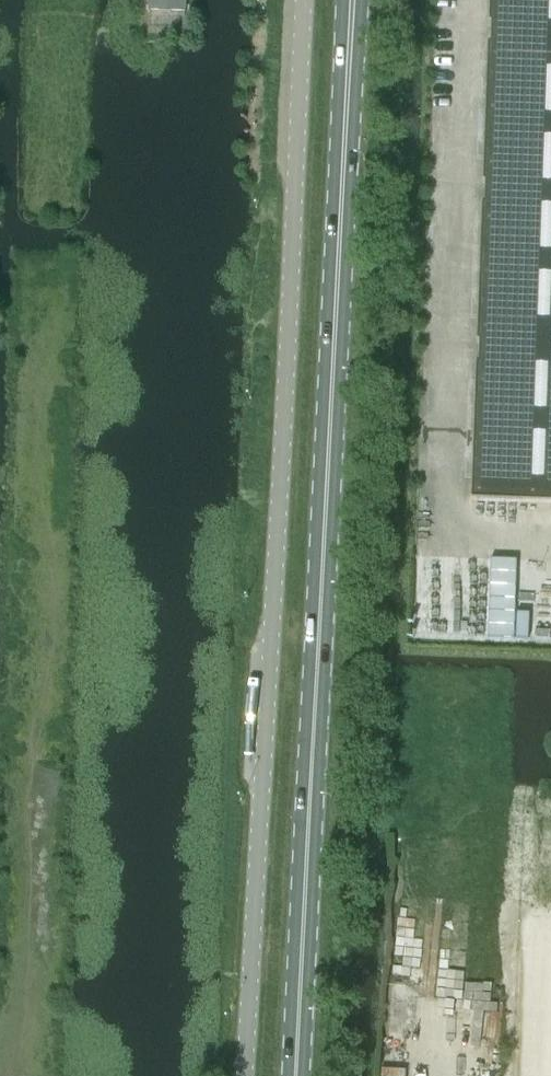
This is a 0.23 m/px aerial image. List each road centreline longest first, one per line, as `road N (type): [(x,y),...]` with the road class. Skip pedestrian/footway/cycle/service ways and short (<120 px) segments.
road 1 (unclassified): [(304,0),(245,1075)]
road 2 (primary): [(298,1075),(353,0)]

